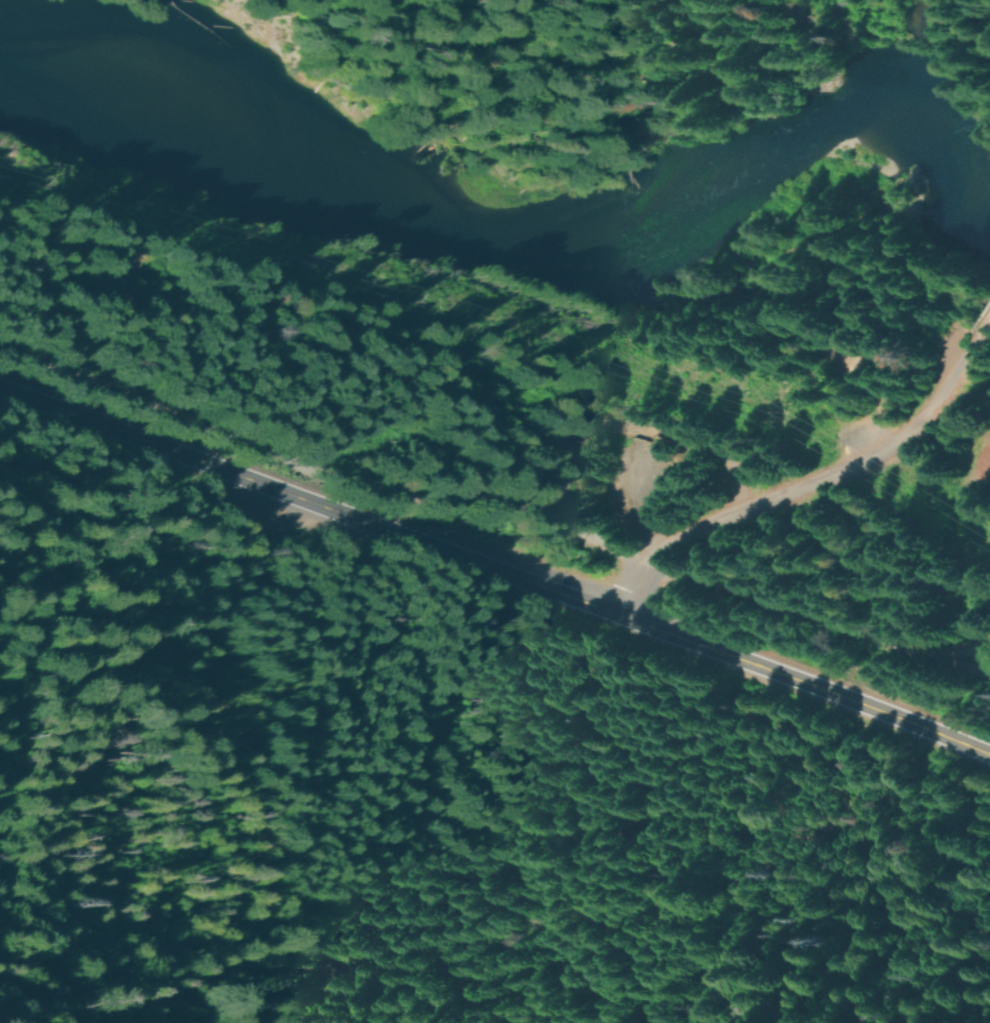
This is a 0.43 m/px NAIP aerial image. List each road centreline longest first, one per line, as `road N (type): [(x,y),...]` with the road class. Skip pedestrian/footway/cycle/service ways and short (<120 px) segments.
road 1 (primary): [(0,388),(989,752)]
road 2 (residential): [(614,611),(645,566),(735,513),(873,461),(919,422),(989,311)]
road 3 (residential): [(645,566),(989,680)]

